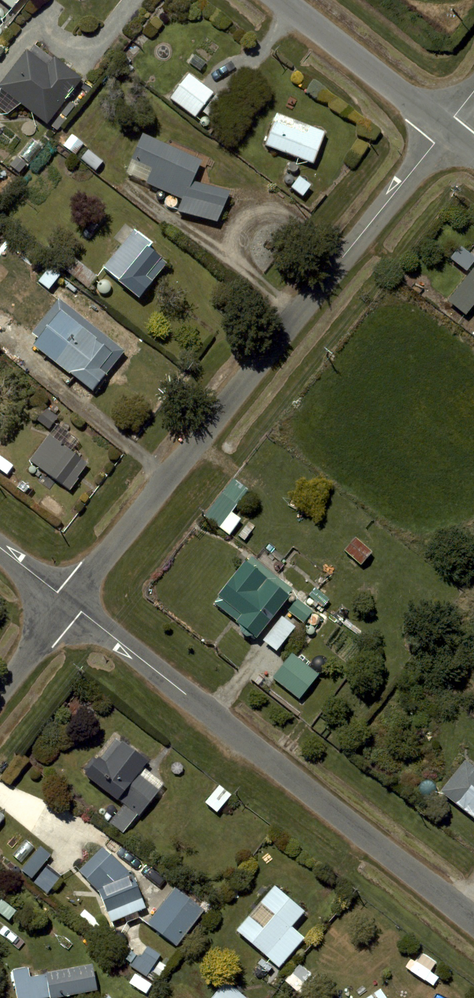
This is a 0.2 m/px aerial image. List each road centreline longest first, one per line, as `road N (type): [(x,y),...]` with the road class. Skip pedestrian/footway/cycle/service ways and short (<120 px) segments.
road 1 (residential): [(70,602),(445,130)]
road 2 (residential): [(473,921),(70,602)]
road 3 (residential): [(445,130),(280,0)]

